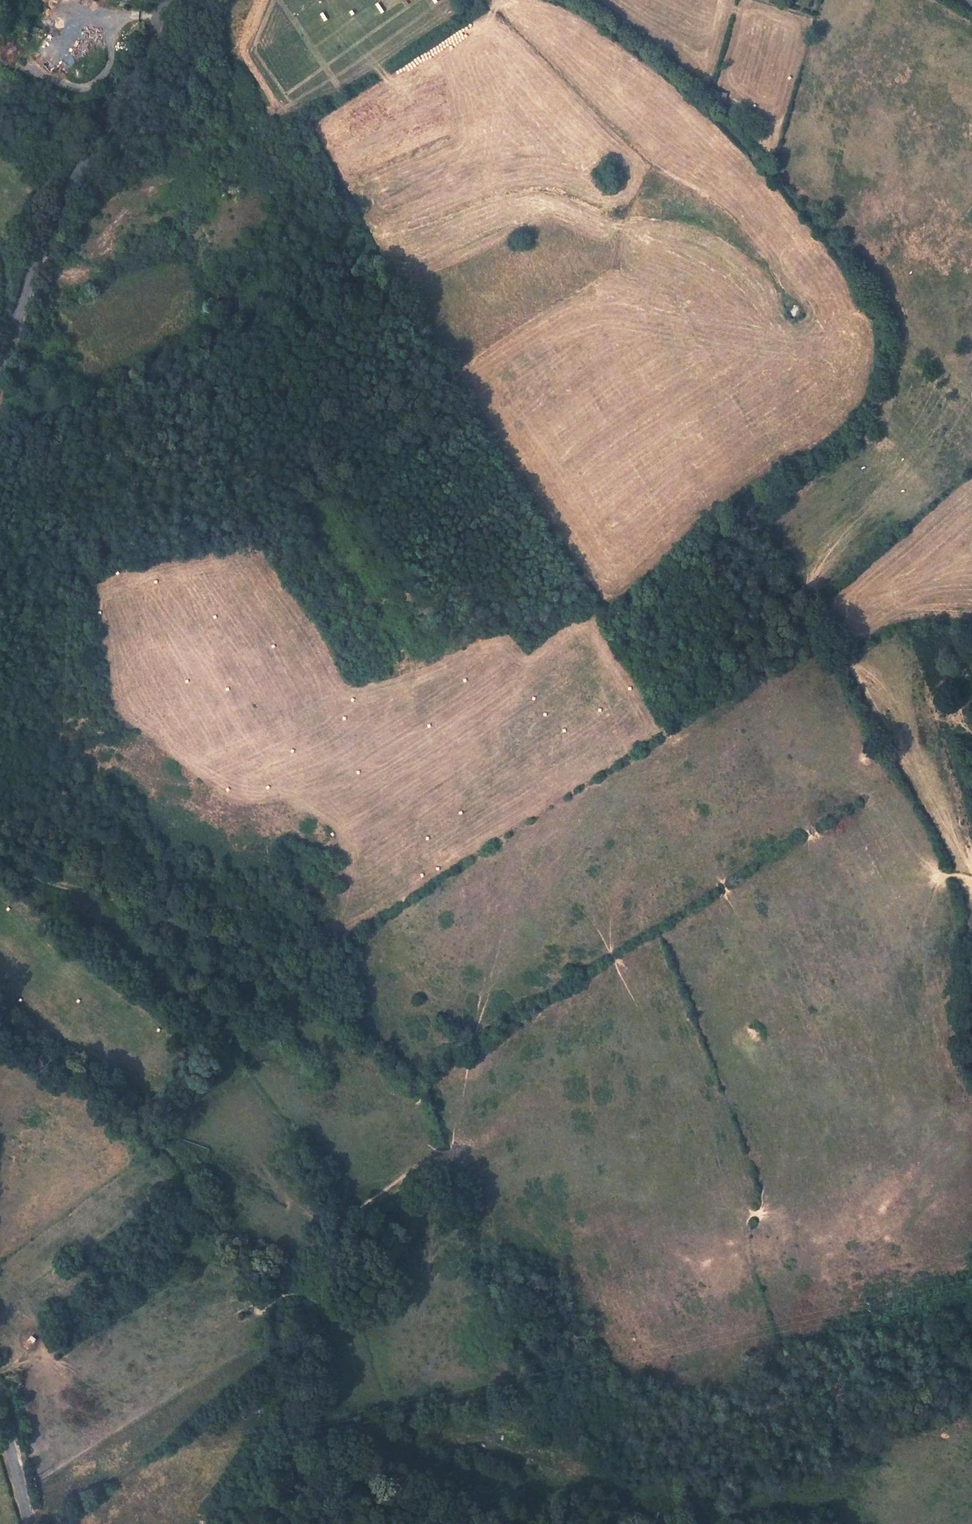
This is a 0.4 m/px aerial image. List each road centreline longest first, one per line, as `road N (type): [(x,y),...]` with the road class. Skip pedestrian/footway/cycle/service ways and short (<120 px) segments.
road 1 (unclassified): [(0,376),(39,250),(166,0)]
road 2 (track): [(0,854),(85,893),(245,944),(314,925)]

